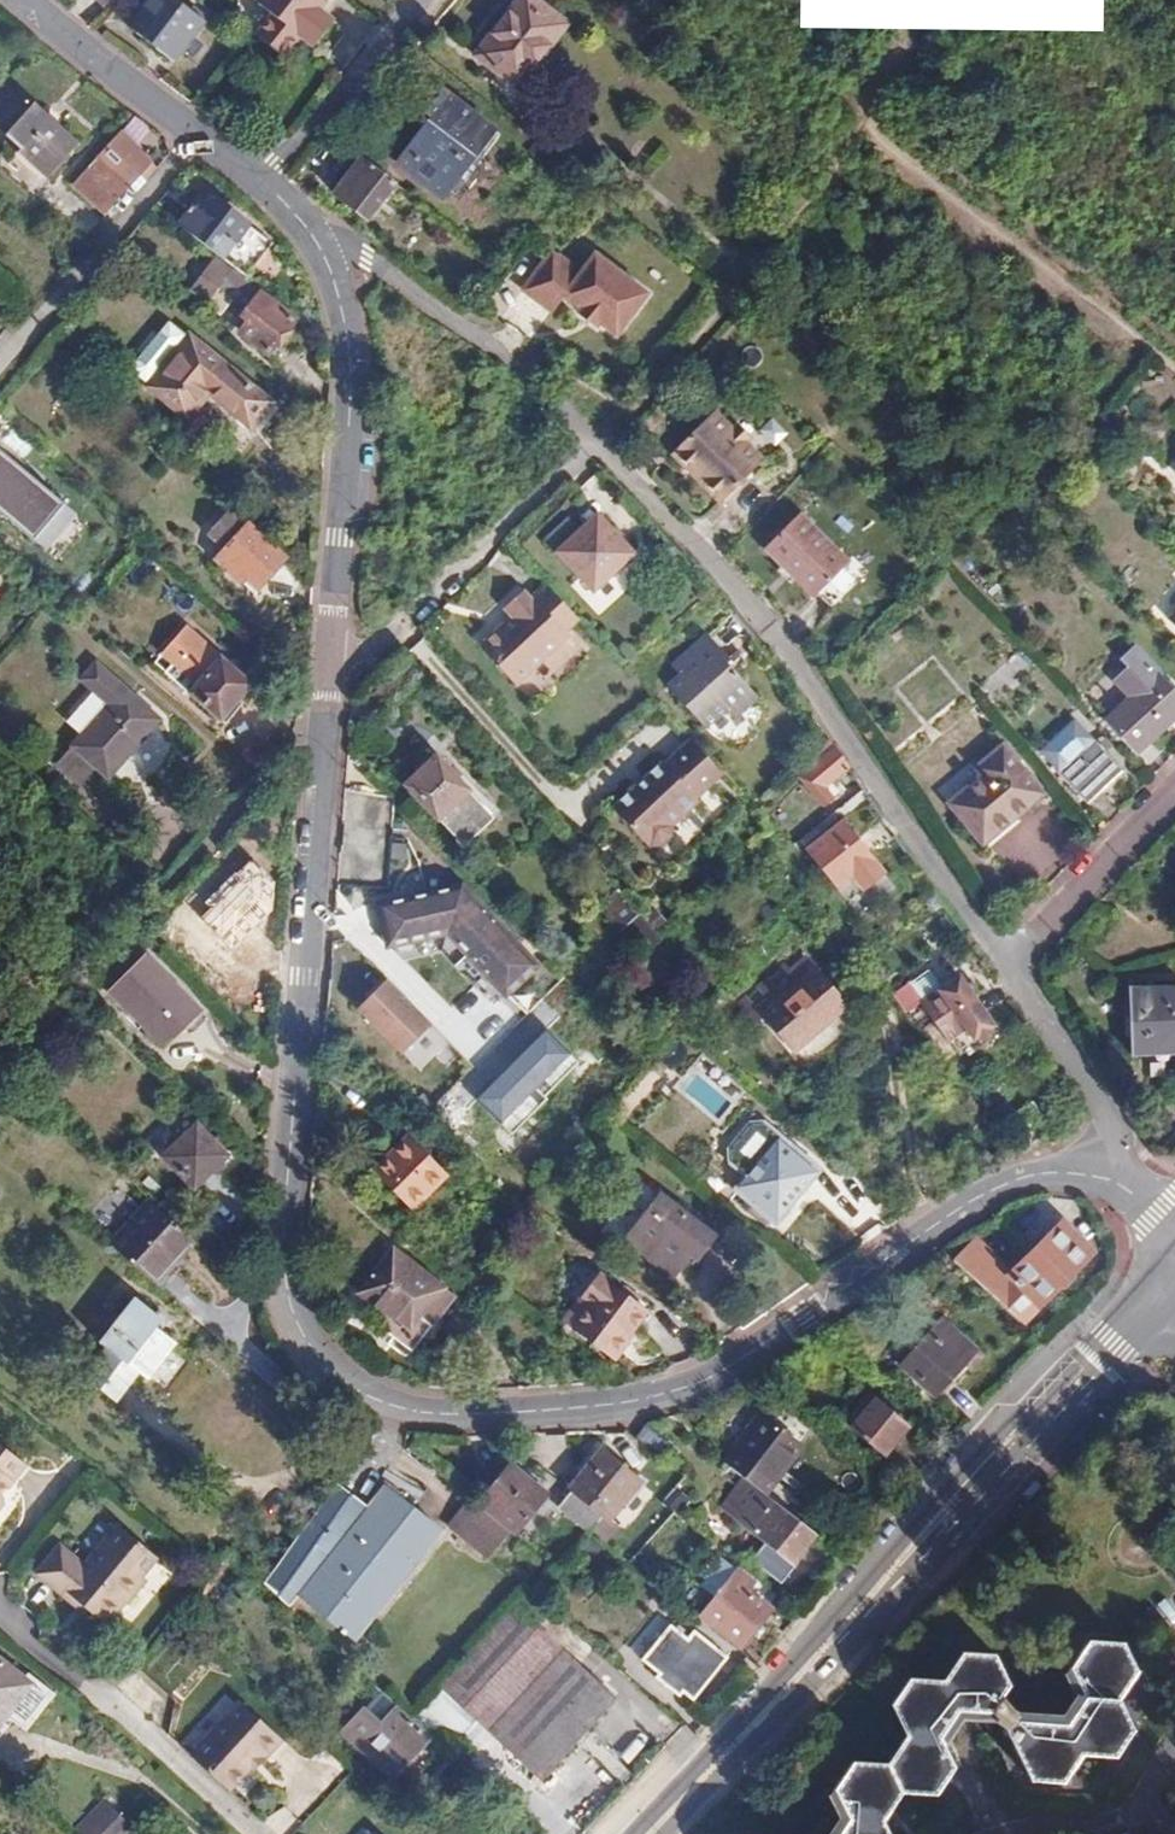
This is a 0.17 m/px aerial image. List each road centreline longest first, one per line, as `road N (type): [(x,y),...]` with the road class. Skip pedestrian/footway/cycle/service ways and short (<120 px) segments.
road 1 (residential): [(319,248),(345,335),(350,411),(287,1293),(303,1338),(340,1380),(396,1410),(491,1416),(698,1387),(986,1194),(1028,1178),(1128,1174)]
road 2 (residential): [(319,248),(365,256),(517,369),(773,615),(1038,986)]
road 3 (track): [(599,443),(372,683),(303,744),(0,1103)]
road 4 (track): [(517,369),(648,425),(774,281),(991,0)]
road 5 (tertiary): [(1162,1250),(879,1574)]
road 6 (tertiary): [(879,1574),(1174,1291)]
road 7 (tertiary): [(642,1833),(879,1574)]
road 8 (residential): [(260,1833),(0,1622)]
road 9 (residential): [(0,370),(198,136)]
road 10 (residential): [(415,0),(267,181)]
road 11 (residential): [(34,0),(198,136)]
road 12 (residential): [(1038,986),(1116,1113),(1128,1174)]
road 13 (residential): [(1174,832),(1038,986)]

